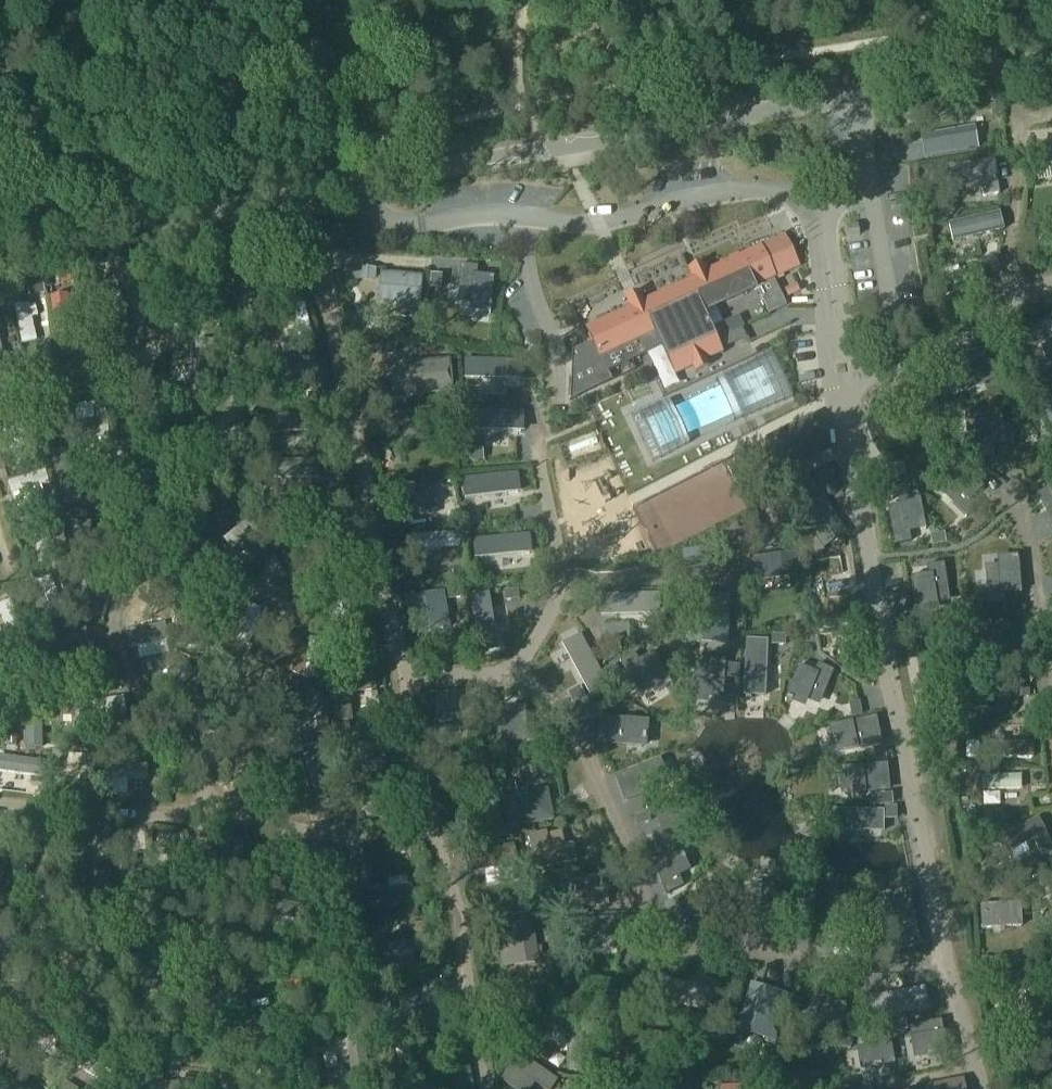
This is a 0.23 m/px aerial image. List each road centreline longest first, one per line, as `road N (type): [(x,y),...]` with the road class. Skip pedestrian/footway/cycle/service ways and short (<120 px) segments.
road 1 (unclassified): [(0,253),(1051,57)]

